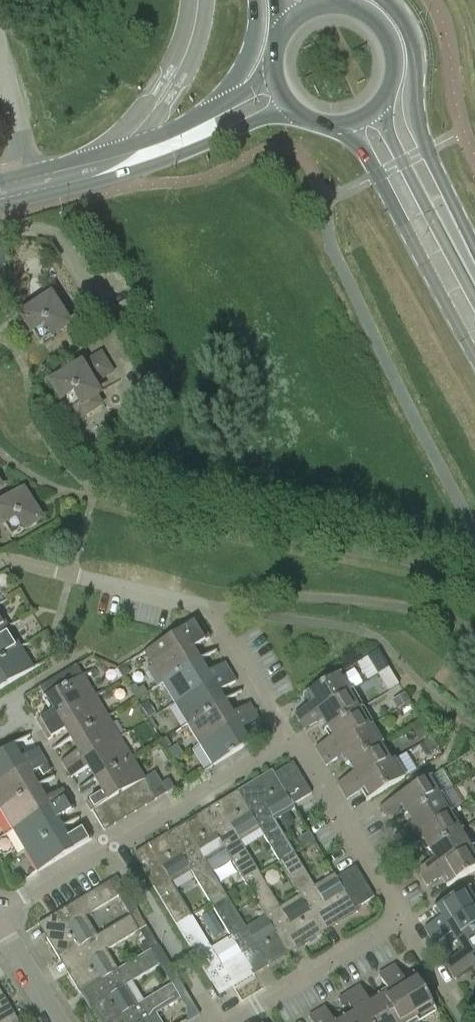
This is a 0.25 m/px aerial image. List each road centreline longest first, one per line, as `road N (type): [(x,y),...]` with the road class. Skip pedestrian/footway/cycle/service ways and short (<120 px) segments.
road 1 (residential): [(0,917),(285,747)]
road 2 (residential): [(285,747),(213,610),(71,574)]
road 3 (secondary): [(350,125),(474,351)]
road 4 (secondary): [(452,231),(448,193),(416,110),(420,64),(410,24),(384,0)]
road 5 (residential): [(405,920),(316,764),(285,747)]
road 6 (residential): [(223,1021),(405,920)]
road 7 (residential): [(93,494),(37,428),(26,369),(0,338)]
road 8 (tertiary): [(123,160),(177,155),(293,111)]
road 9 (secondary): [(452,231),(426,199),(379,106)]
road 10 (secondary): [(379,106),(393,70),(390,51),(367,19),(330,9)]
road 11 (secondary): [(257,0),(254,62),(213,116)]

